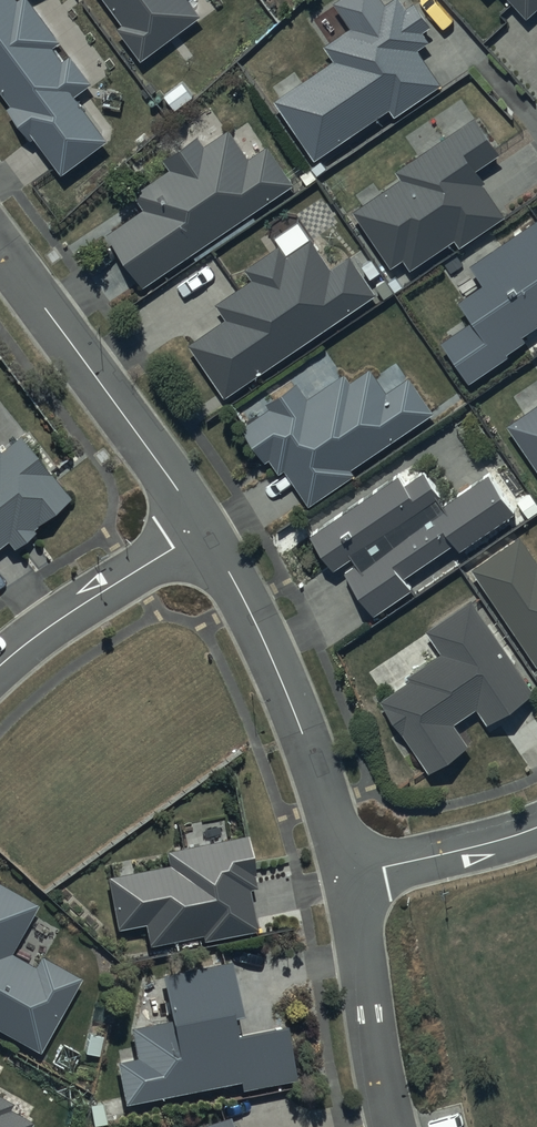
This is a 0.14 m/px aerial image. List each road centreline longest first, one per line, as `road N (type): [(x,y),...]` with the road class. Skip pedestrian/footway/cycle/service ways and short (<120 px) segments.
road 1 (residential): [(207,528),(288,696),(346,876)]
road 2 (residential): [(0,249),(207,528)]
road 3 (residential): [(346,876),(393,1126)]
road 4 (residential): [(0,664),(207,528)]
road 5 (residential): [(346,876),(536,828)]

